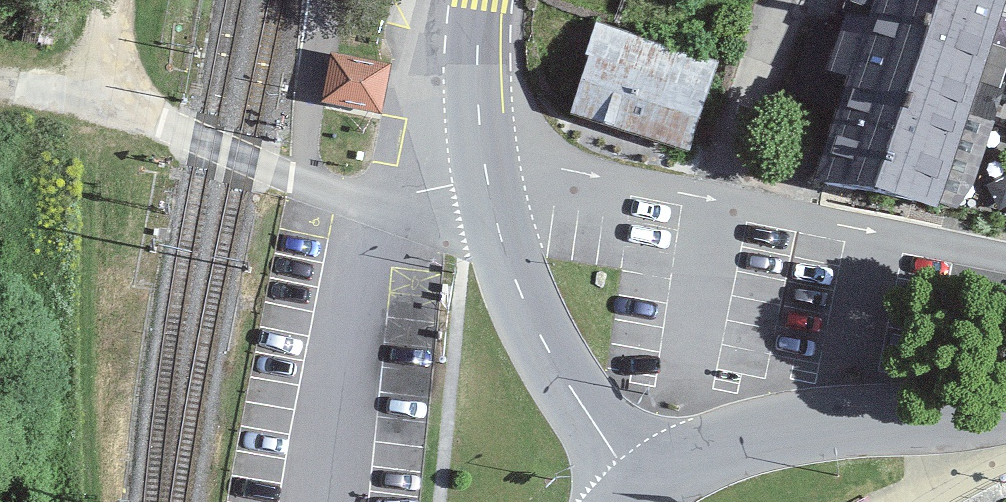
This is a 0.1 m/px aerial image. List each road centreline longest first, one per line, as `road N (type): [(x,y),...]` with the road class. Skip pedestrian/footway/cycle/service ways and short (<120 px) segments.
road 1 (secondary): [(639,492),(551,355),(499,236),(480,138),(483,0)]
road 2 (secondary): [(1005,402),(781,429),(683,464),(639,492)]
road 3 (track): [(122,93),(0,75)]

